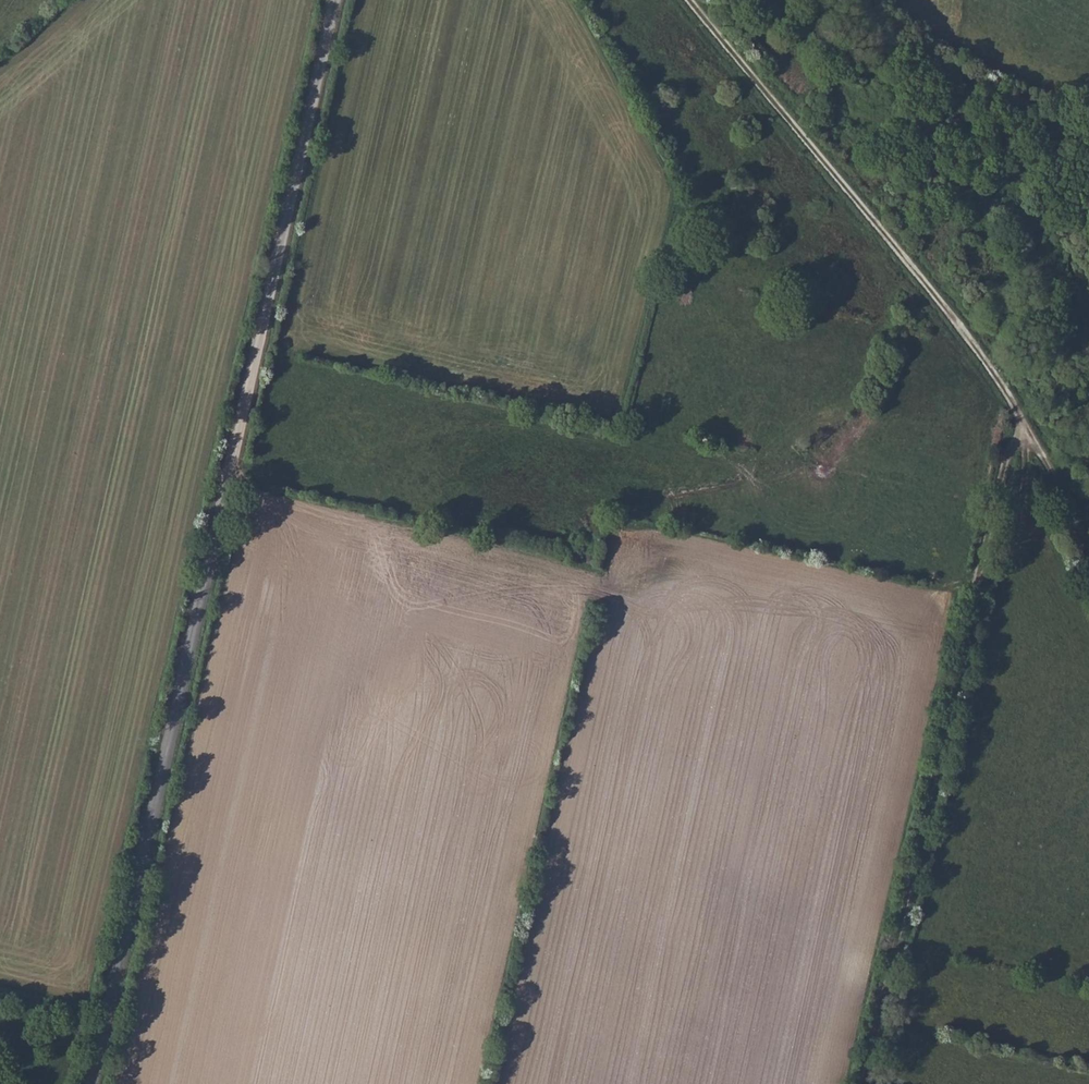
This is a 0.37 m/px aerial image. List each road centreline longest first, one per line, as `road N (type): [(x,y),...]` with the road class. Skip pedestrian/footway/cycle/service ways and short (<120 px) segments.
road 1 (unclassified): [(336,0),(93,1083)]
road 2 (track): [(689,0),(980,353),(1057,484),(1088,568)]
road 3 (track): [(865,1083),(1024,420)]

